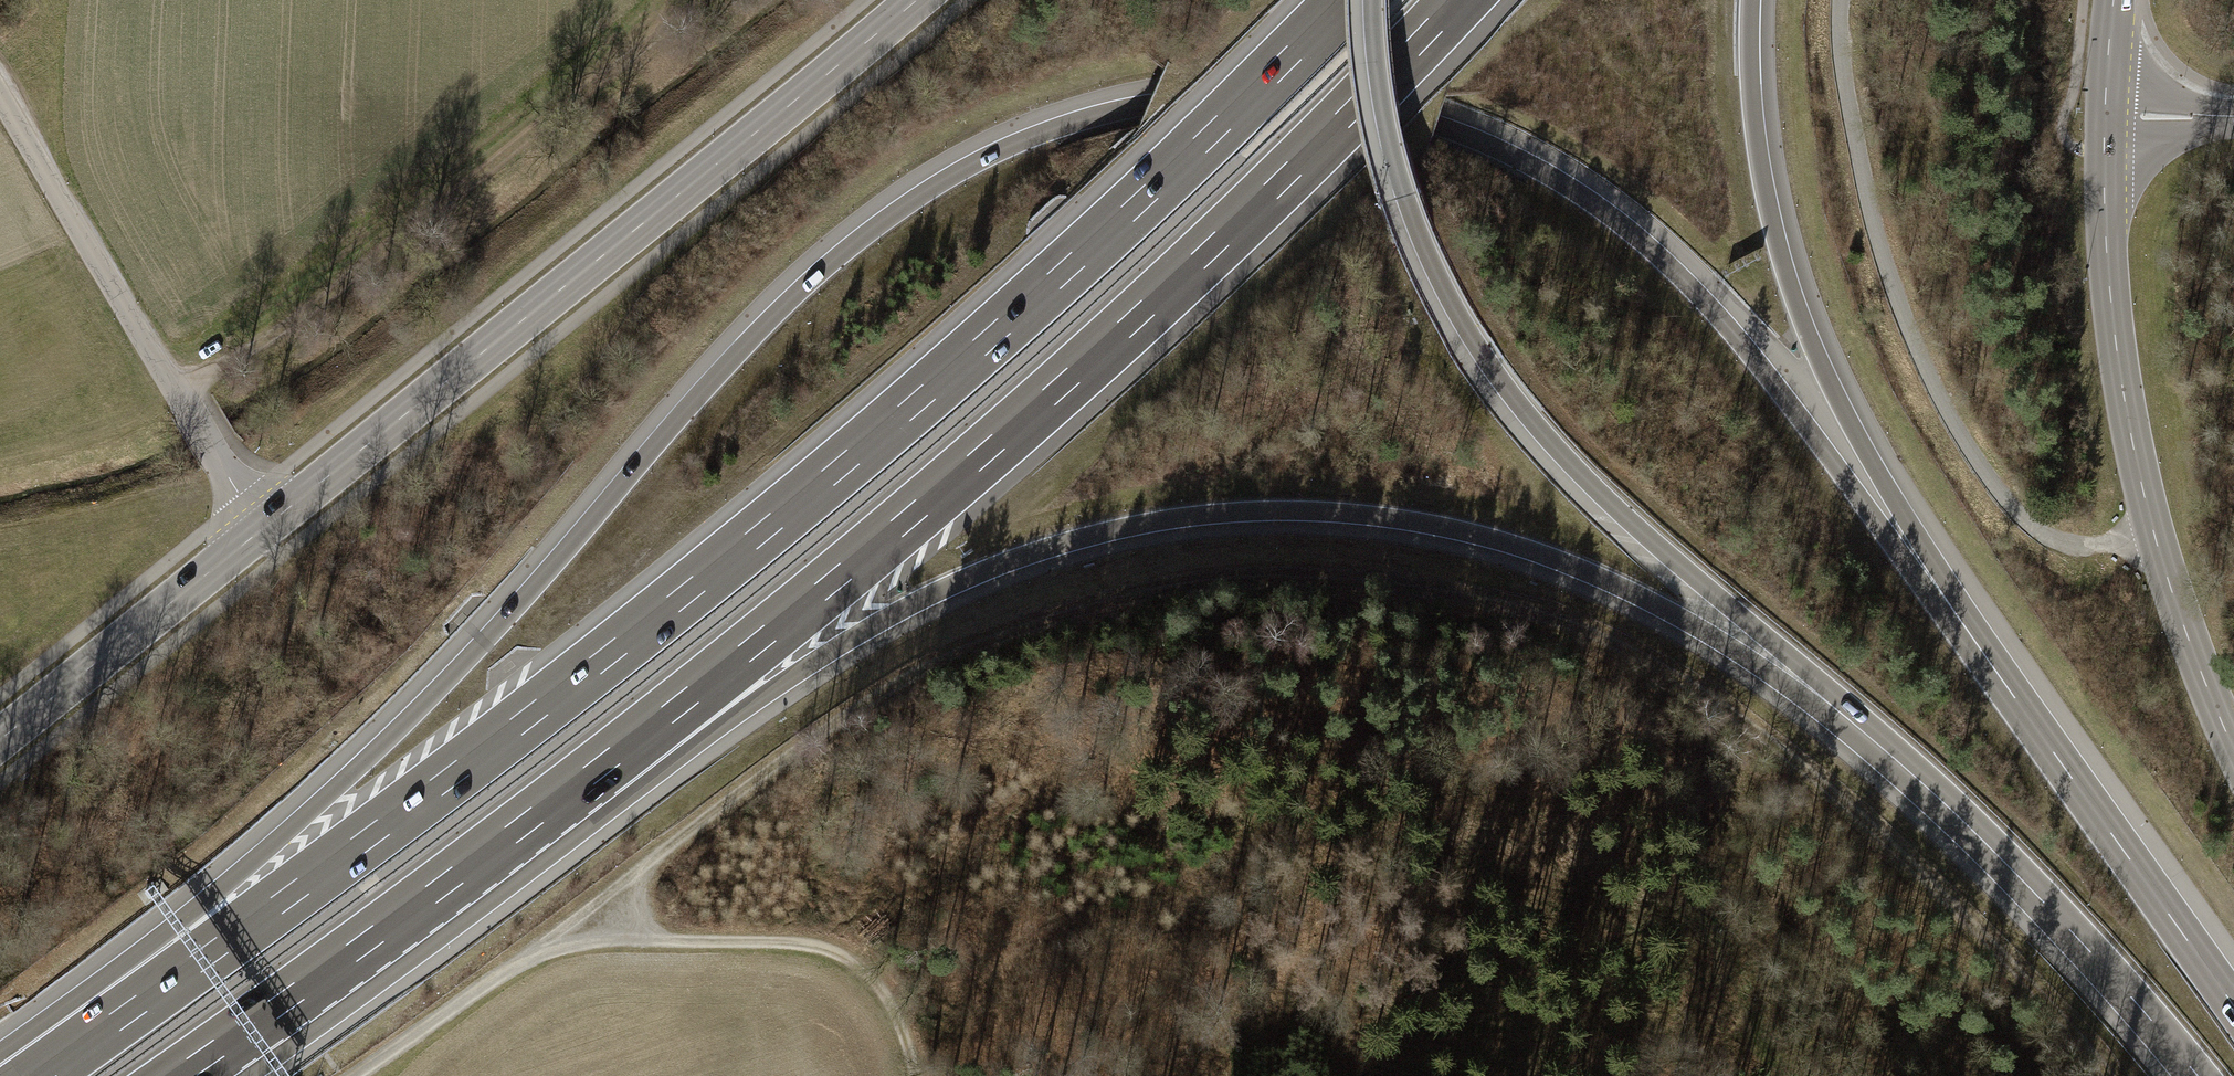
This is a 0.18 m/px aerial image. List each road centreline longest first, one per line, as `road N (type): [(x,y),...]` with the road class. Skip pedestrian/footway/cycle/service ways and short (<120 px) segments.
road 1 (motorway): [(1967,629),(1710,308),(1639,238),(1549,175),(1437,125),(1321,98),(1195,99),(1093,117),(968,167),(890,216),(806,285),(407,721),(17,1075)]
road 2 (track): [(551,938),(836,721),(931,666),(1031,626),(1166,590),(1250,579),(1347,581),(1540,615),(1707,698),(1871,826),(2109,1075)]
road 3 (motorway): [(1345,0),(1078,258),(780,517),(474,758),(38,1075)]
road 4 (motorway): [(596,771),(977,574),(1129,527),(1250,512),(1377,517),(1519,547),(1646,600),(1836,709)]
road 5 (motorway): [(596,771),(1062,386),(1284,179),(1459,0)]
road 6 (motorway): [(1373,0),(1396,170),(1434,266),(1480,350),(1581,473),(1836,709)]
road 7 (primary): [(261,531),(920,0)]
road 8 (track): [(1842,0),(1846,76),(1875,223),(1944,405),(2003,496),(2050,536),(2090,546),(2155,534)]
road 9 (track): [(351,1075),(551,938),(799,942),(833,950),(882,989),(917,1075)]
road 10 (motorway): [(1967,629),(1843,408),(1792,292),(1760,163),(1751,0)]
road 11 (track): [(701,0),(350,280),(176,393)]
road 12 (tertiary): [(2233,748),(2171,586),(2130,433),(2106,238),(2105,115)]
road 13 (motorway): [(179,1075),(596,771)]
road 14 (motorway): [(1836,709),(2025,883),(2198,1075)]
road 15 (tertiary): [(261,531),(0,96)]
road 16 (motorway): [(2233,1006),(1967,629)]
road 17 (primary): [(0,740),(261,531)]
road 18 (tertiary): [(2233,116),(2105,115)]

